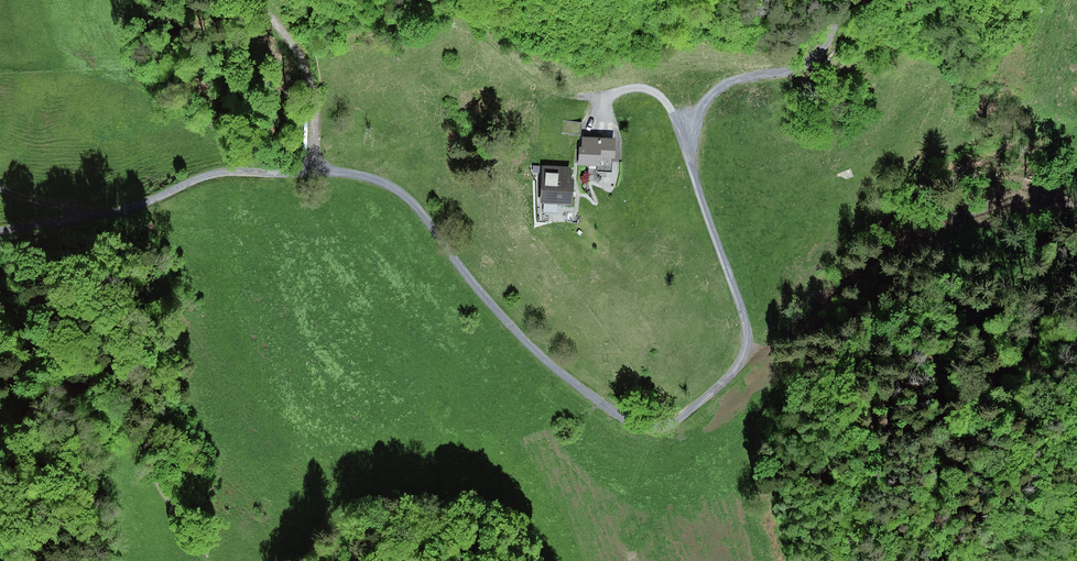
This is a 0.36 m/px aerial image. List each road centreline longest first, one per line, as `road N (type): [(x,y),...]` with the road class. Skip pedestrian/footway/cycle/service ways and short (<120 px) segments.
road 1 (track): [(315,168),(391,187),(559,368),(641,423),(671,425),(741,363),(750,336),(673,111),(654,91),(633,87),(603,97),(601,128)]
road 2 (track): [(315,168),(207,174),(138,205),(0,234)]
road 3 (track): [(683,138),(734,80),(807,66),(851,0)]
road 4 (track): [(149,459),(154,423),(142,404),(122,388),(60,370),(0,330)]
road 5 (track): [(258,0),(307,73),(315,168)]

